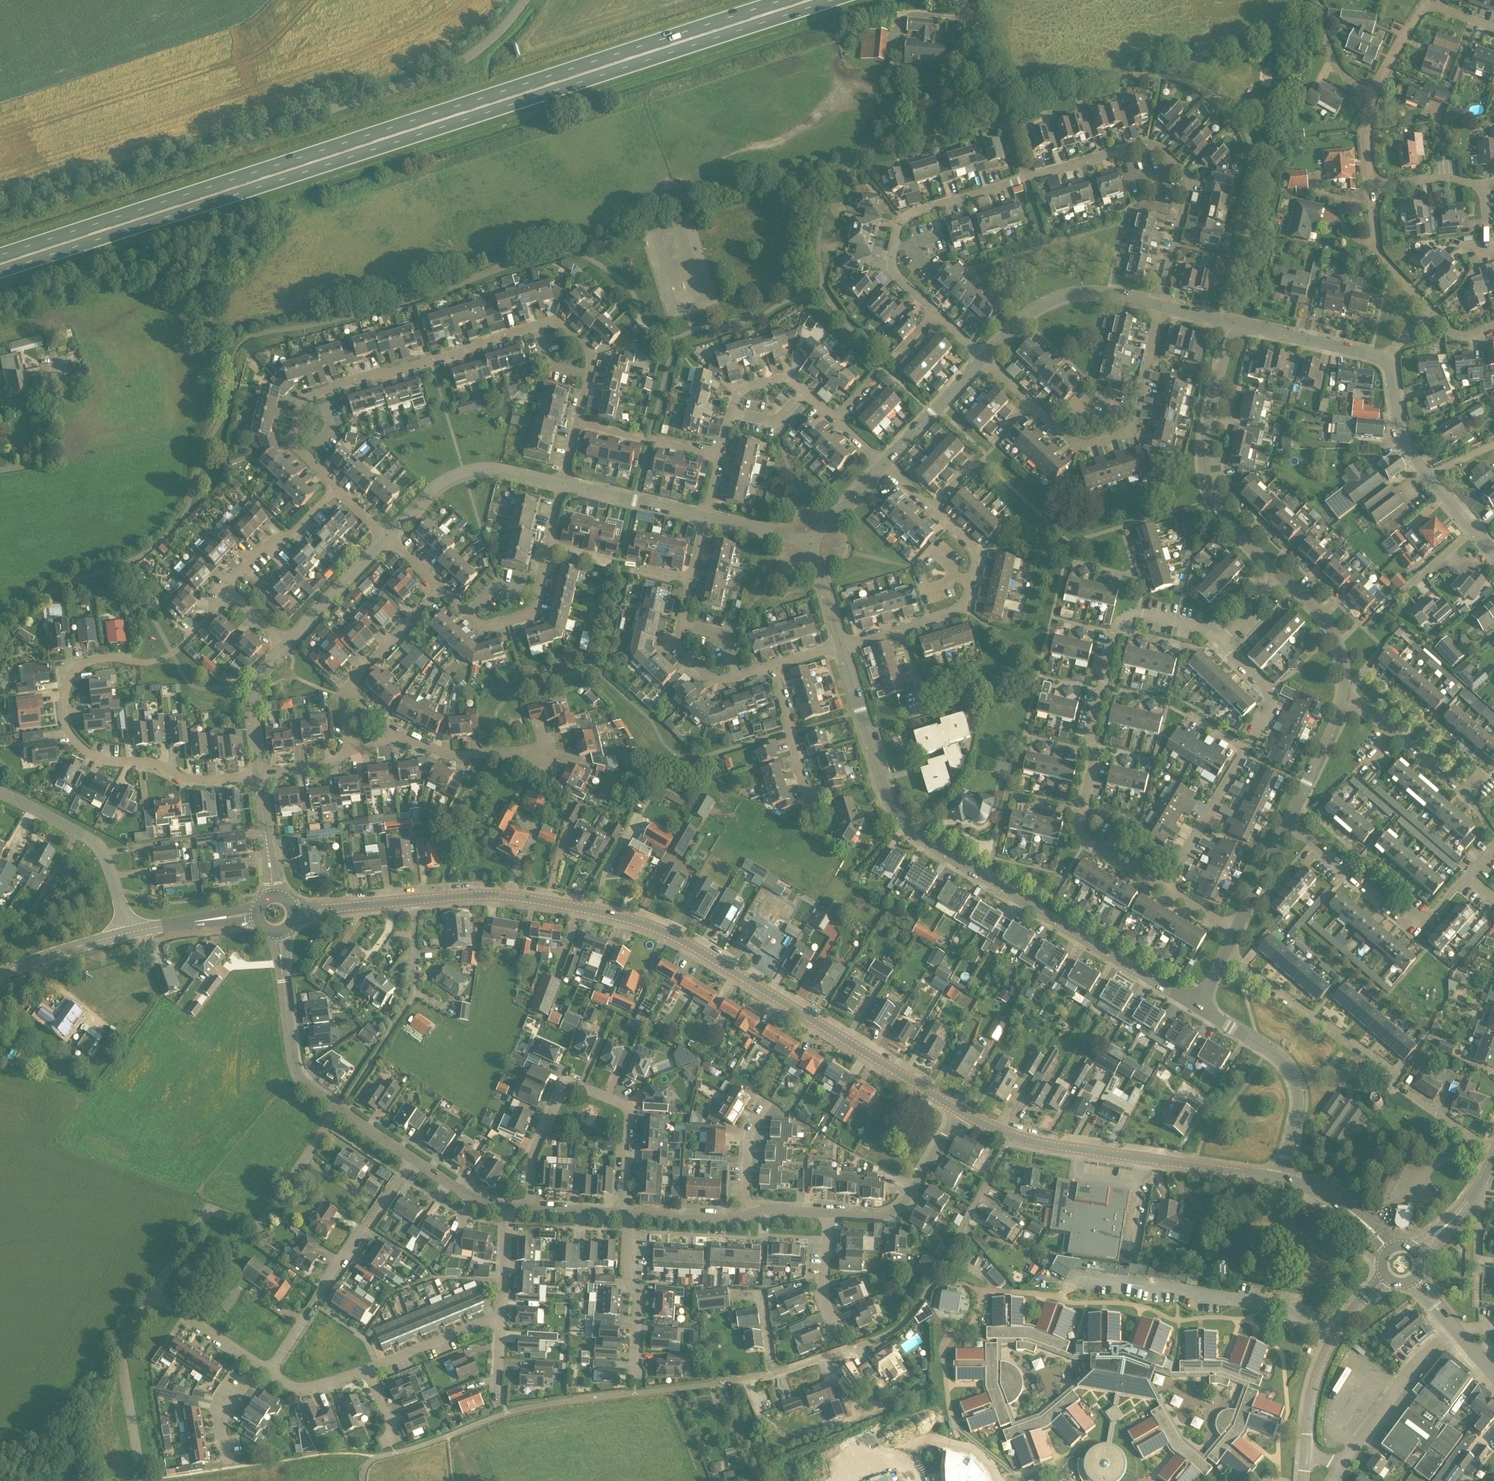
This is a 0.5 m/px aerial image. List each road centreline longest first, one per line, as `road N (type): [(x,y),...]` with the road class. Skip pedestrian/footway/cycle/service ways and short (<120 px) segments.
road 1 (primary): [(0,272),(833,0)]
road 2 (primary): [(784,0),(0,256)]
road 3 (unclassified): [(363,1480),(375,1458),(506,1414),(775,1374),(894,1332),(926,1292),(1011,1135)]
road 4 (tertiary): [(959,1112),(697,950),(633,920),(511,896),(414,900)]
road 5 (unclassified): [(519,0),(459,64),(0,219)]
road 6 (residential): [(257,775),(211,781),(162,765),(102,761),(67,730),(62,709),(71,674),(87,662),(155,661),(229,594)]
road 7 (track): [(1073,1285),(1052,1297),(989,1292),(974,1322),(943,1342),(941,1352),(958,1438),(1004,1471),(1032,1473),(1085,1443)]
road 8 (residential): [(1162,306),(1188,190),(1184,174),(1143,145),(1026,179)]
road 9 (residential): [(1083,813),(1095,755),(1089,734),(1118,624),(1141,615),(1220,641)]
road 10 (residential): [(530,1208),(533,1156),(562,1091),(578,1085),(628,1109),(624,1214)]
road 11 (residential): [(153,1294),(209,1211),(251,1225),(264,1221),(338,1109)]
road 12 (unclassified): [(986,879),(897,816),(841,644)]
road 13 (residential): [(1281,576),(1228,524),(1204,468),(1230,322)]
road 14 (tertiary): [(1281,1180),(1011,1135)]
road 15 (residential): [(1493,849),(1417,922),(1403,920),(1287,823)]
road 16 (residential): [(269,1372),(413,1159)]
road 17 (unclassified): [(1198,1007),(986,879)]
road 18 (residential): [(1032,405),(1077,447),(1130,433),(1162,306)]
road 19 (residential): [(1026,179),(902,221),(892,269),(936,313)]
road 20 (residential): [(538,325),(321,392)]
road 21 (unclassified): [(1281,1180),(1299,1098),(1293,1080),(1267,1050),(1198,1007)]
road 22 (residential): [(1395,1076),(1224,953)]
road 23 (residential): [(1493,838),(1474,806),(1367,707),(1342,700)]
road 24 (unclassified): [(0,793),(102,848),(128,934)]
road 25 (unclassified): [(387,537),(430,491),(478,469),(563,484)]
road 26 (unclassified): [(984,357),(1046,302),(1077,293),(1162,306)]
road 27 (residential): [(1372,188),(1368,136),(1376,93),(1428,2)]
road 28 (tertiary): [(1305,1453),(1329,1345),(1387,1278)]
road 29 (unclassified): [(1475,532),(1415,461),(1384,360)]
road 30 (residential): [(139,1468),(121,1354),(127,1329),(153,1294)]
road 31 (residential): [(932,507),(976,554),(968,602),(902,629)]
road 32 (residential): [(959,1112),(891,1212),(828,1213)]
road 33 (residential): [(1453,1326),(1413,1365),(1340,1466)]
road 34 (residential): [(629,1215),(627,1269),(638,1304),(633,1376)]
road 35 (residential): [(229,594),(222,587),(260,549),(288,538),(336,490)]
road 36 (residential): [(1246,749),(1164,888)]
road 37 (unclassified): [(1384,360),(1230,322)]
road 38 (residential): [(382,1044),(414,991),(414,900)]
road 39 (residential): [(543,754),(449,755),(395,738)]
road 40 (residential): [(338,1109),(294,1067),(283,980)]
road 41 (unclassified): [(285,644),(387,537)]
road 42 (unclassified): [(563,484),(706,519)]
road 43 (residential): [(1431,313),(1380,258),(1372,188)]
road 44 (unclassified): [(885,463),(984,357)]
road 45 (residential): [(1342,700),(1338,644),(1281,576)]
road 46 (residential): [(811,806),(774,667)]
road 47 (residential): [(367,1369),(501,1320)]
road 48 (unclassified): [(257,775),(254,685),(285,644)]
road 49 (residential): [(0,471),(41,453),(52,358)]
road 50 (residential): [(348,690),(441,587)]
road 51 (residential): [(1287,823),(1342,700)]
road 52 (tertiary): [(0,975),(128,934)]
road 53 (residential): [(1220,641),(1272,699),(1246,749)]
road 54 (tertiary): [(1390,1249),(1339,1206),(1281,1180)]
road 55 (unknown): [(925,1480),(917,1456),(873,1439),(851,1452),(838,1480)]
road 56 (residential): [(153,1294),(257,1364)]
road 57 (residential): [(838,1334),(823,1299),(828,1213)]
road 58 (residential): [(986,879),(1018,761)]
road 59 (residential): [(1234,931),(1287,823)]
road 60 (residential): [(1164,888),(1086,840),(1083,813)]

